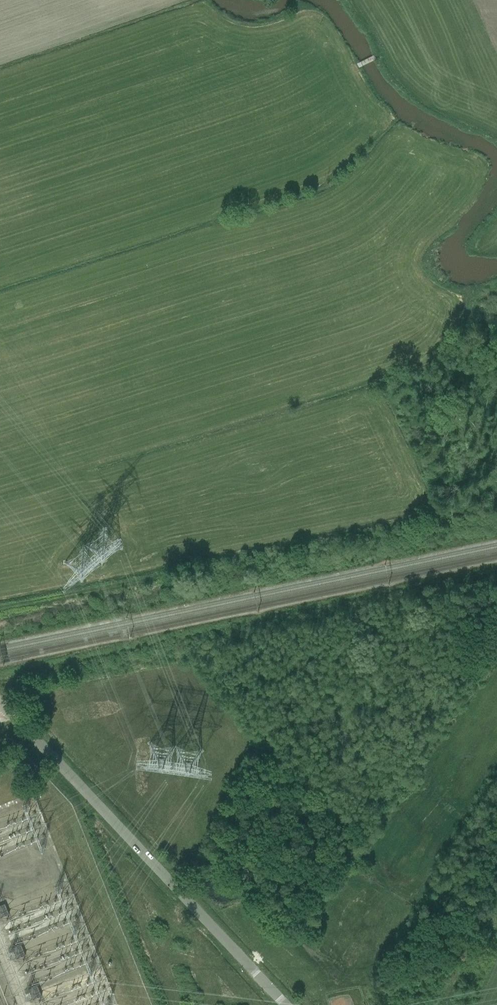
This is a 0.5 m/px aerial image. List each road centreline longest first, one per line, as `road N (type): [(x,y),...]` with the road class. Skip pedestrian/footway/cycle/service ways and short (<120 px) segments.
road 1 (unclassified): [(284,1004),(0,703)]

